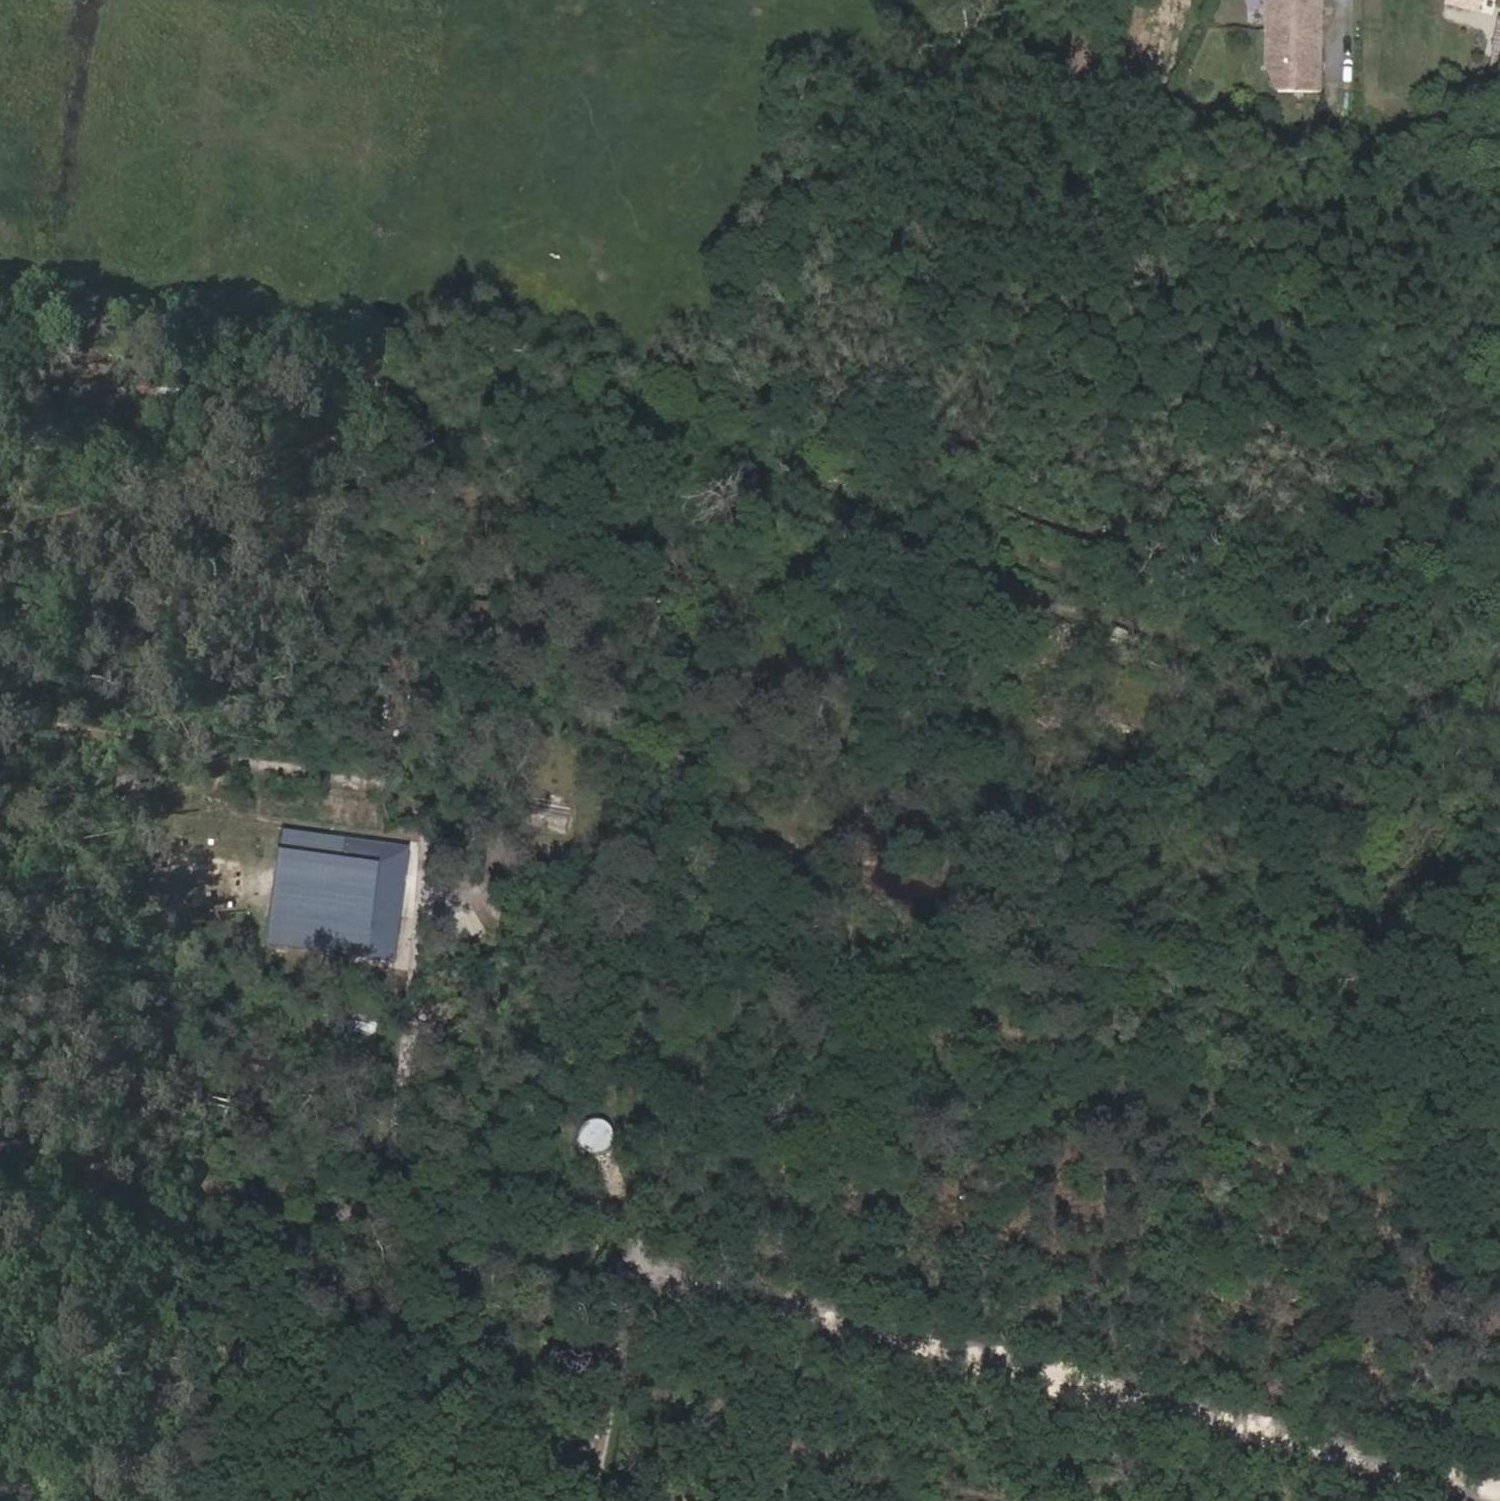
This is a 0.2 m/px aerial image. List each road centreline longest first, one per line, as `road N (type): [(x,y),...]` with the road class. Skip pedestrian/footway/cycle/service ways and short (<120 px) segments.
road 1 (track): [(1499,1490),(640,1260),(584,1500)]

